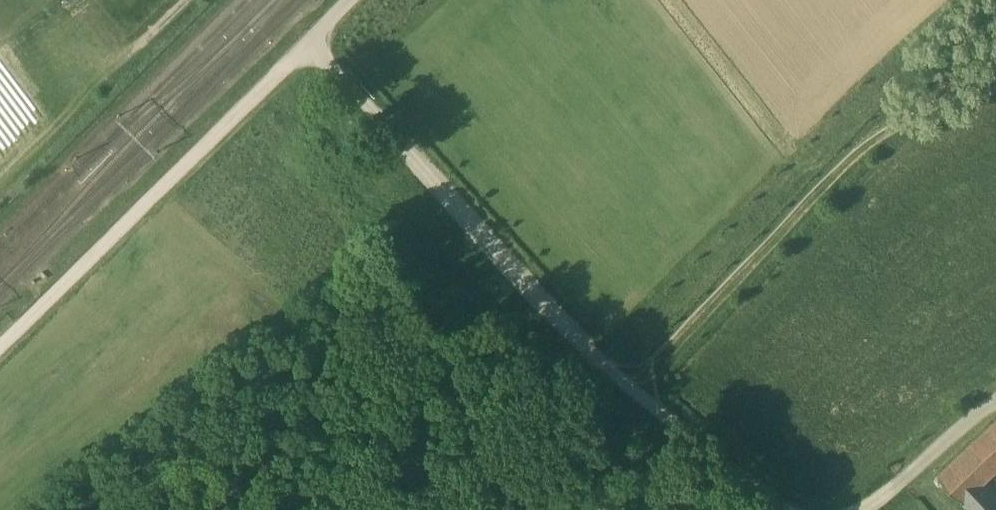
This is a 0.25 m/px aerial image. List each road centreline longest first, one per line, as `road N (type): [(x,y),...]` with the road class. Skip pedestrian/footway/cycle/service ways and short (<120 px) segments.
road 1 (unclassified): [(357,0),(0,349)]
road 2 (track): [(980,73),(878,132),(628,387)]
road 3 (track): [(589,348),(313,44)]
road 4 (track): [(628,387),(765,509)]
road 5 (track): [(856,509),(995,414)]

